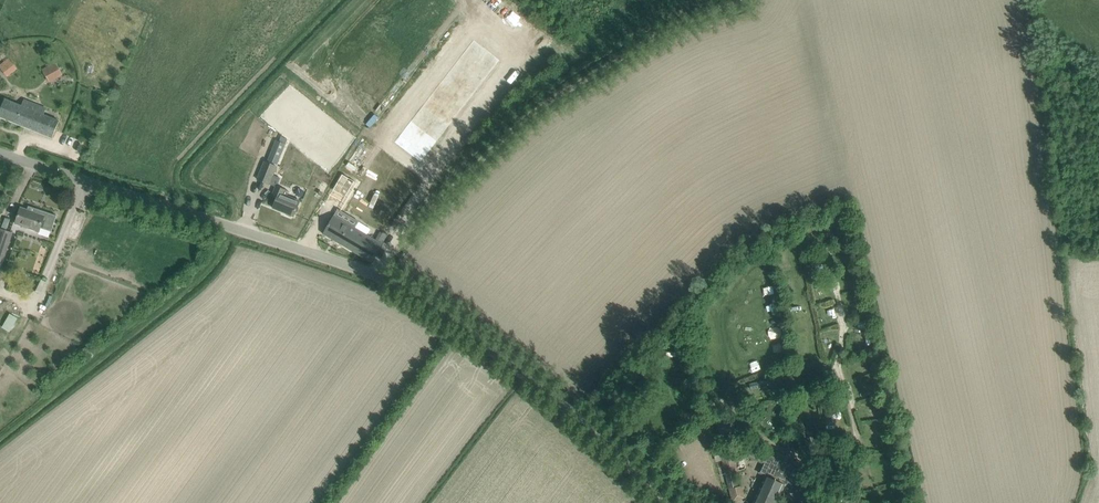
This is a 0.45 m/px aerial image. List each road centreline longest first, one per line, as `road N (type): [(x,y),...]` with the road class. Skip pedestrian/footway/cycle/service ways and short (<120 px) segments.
road 1 (unclassified): [(676,502),(509,361),(380,274),(0,156)]
road 2 (track): [(380,274),(451,187),(529,114),(735,0)]

